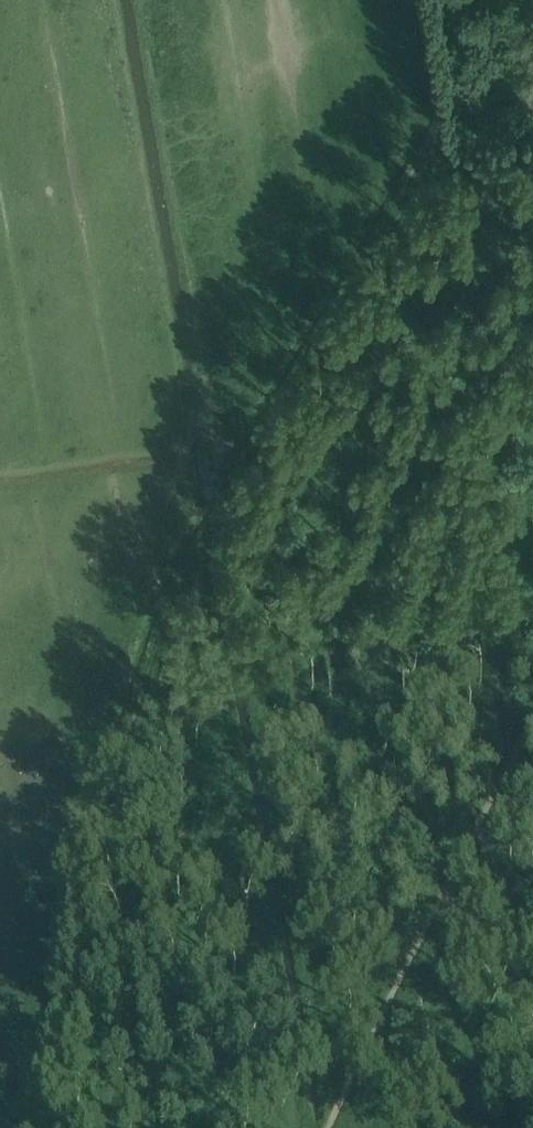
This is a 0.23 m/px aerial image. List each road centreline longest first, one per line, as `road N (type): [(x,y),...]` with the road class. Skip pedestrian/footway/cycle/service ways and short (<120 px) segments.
road 1 (track): [(532,1020),(454,884)]

